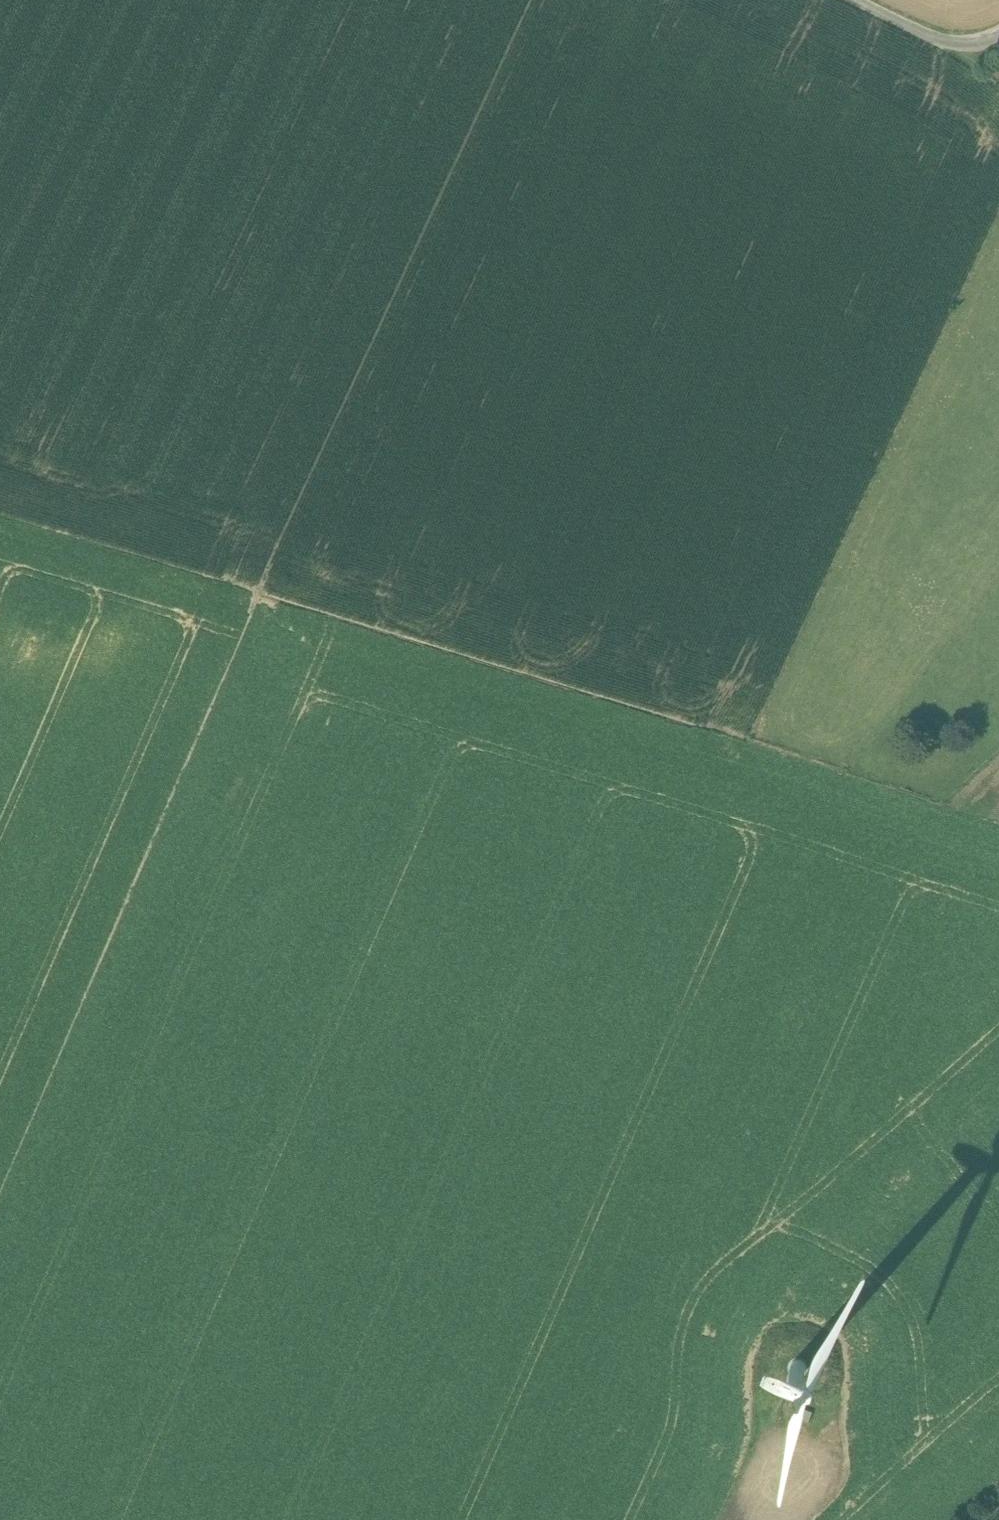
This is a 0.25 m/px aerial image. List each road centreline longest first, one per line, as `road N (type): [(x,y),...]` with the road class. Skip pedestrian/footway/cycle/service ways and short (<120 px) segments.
road 1 (unclassified): [(870,0),(955,37),(998,32)]

